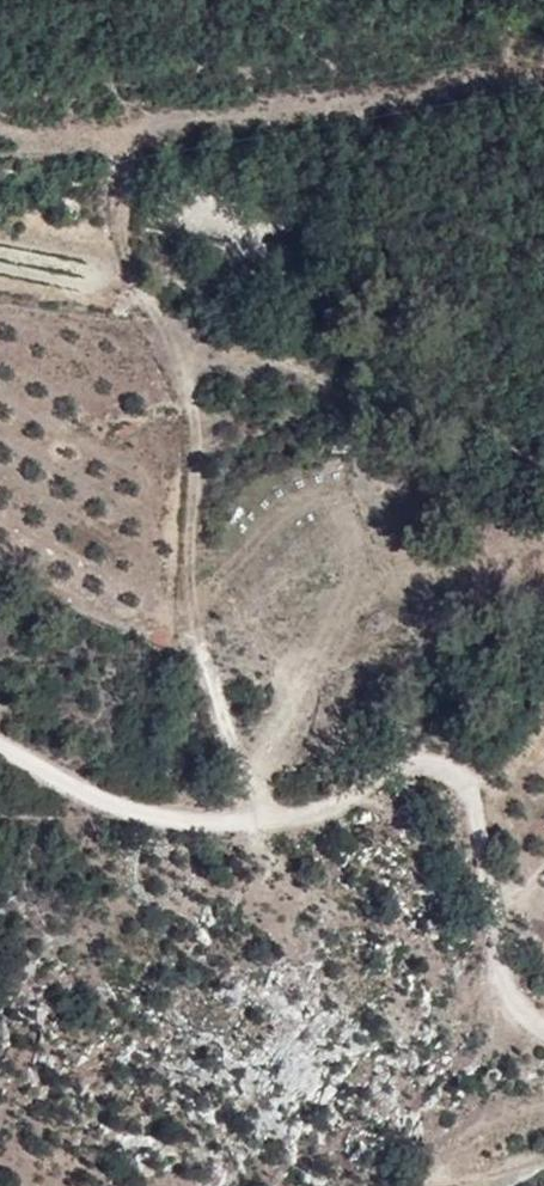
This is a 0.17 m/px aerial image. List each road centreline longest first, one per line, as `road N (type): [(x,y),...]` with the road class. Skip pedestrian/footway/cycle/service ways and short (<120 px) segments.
road 1 (track): [(278,819),(211,666),(192,574),(200,447),(178,343),(136,259),(136,150),(543,63)]
road 2 (track): [(543,1024),(507,983),(461,770),(437,761),(260,825),(139,813),(0,745)]
road 3 (track): [(438,1185),(447,1149),(543,1106)]
road 4 (track): [(0,153),(136,150)]

